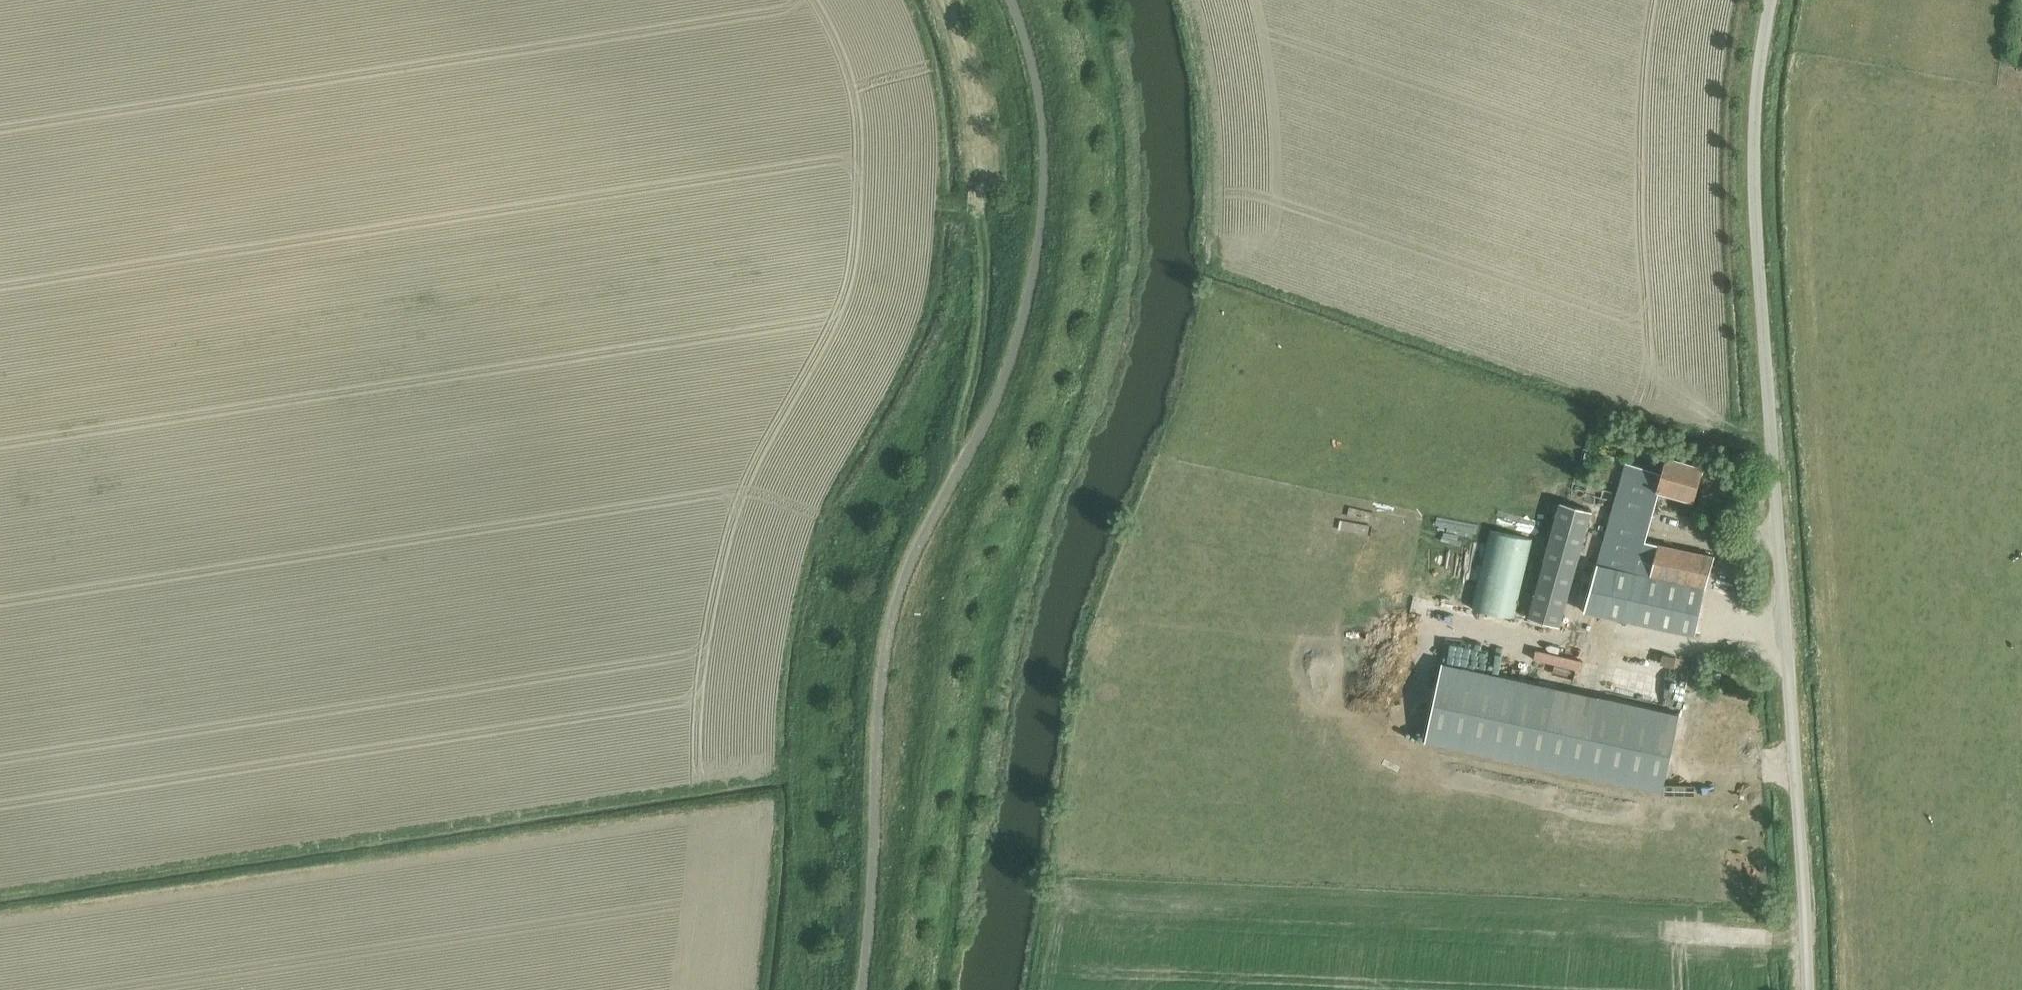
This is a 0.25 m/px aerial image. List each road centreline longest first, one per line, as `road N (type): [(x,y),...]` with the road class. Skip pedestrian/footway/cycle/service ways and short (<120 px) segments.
road 1 (unclassified): [(861,989),(874,894),(876,718),(889,629),(912,554),(1007,364),(1033,274),(1046,165),(1041,104),(1010,0)]
road 2 (unclassified): [(1787,989),(1726,199),(1754,0)]

